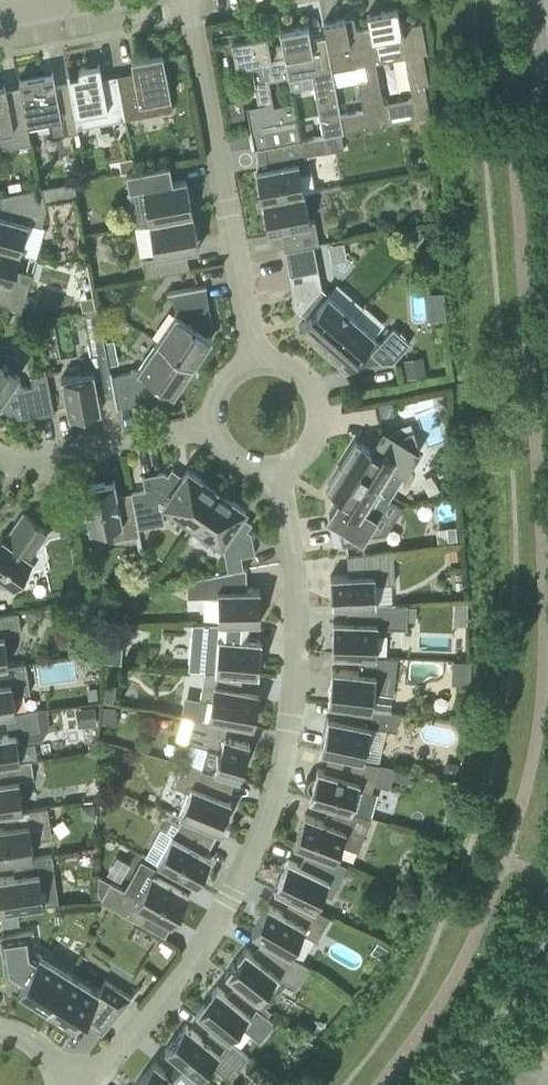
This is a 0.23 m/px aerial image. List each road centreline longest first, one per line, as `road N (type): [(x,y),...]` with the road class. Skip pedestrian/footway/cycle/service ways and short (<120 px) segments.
road 1 (residential): [(61,1078),(104,1068),(118,1055),(189,964),(260,845),(277,800),(300,637),(278,471)]
road 2 (residential): [(258,360),(186,0)]
road 3 (residential): [(15,462),(211,428)]
road 4 (tertiary): [(438,1084),(547,920)]
road 5 (residential): [(278,471),(308,454),(322,406),(292,365),(258,360)]

